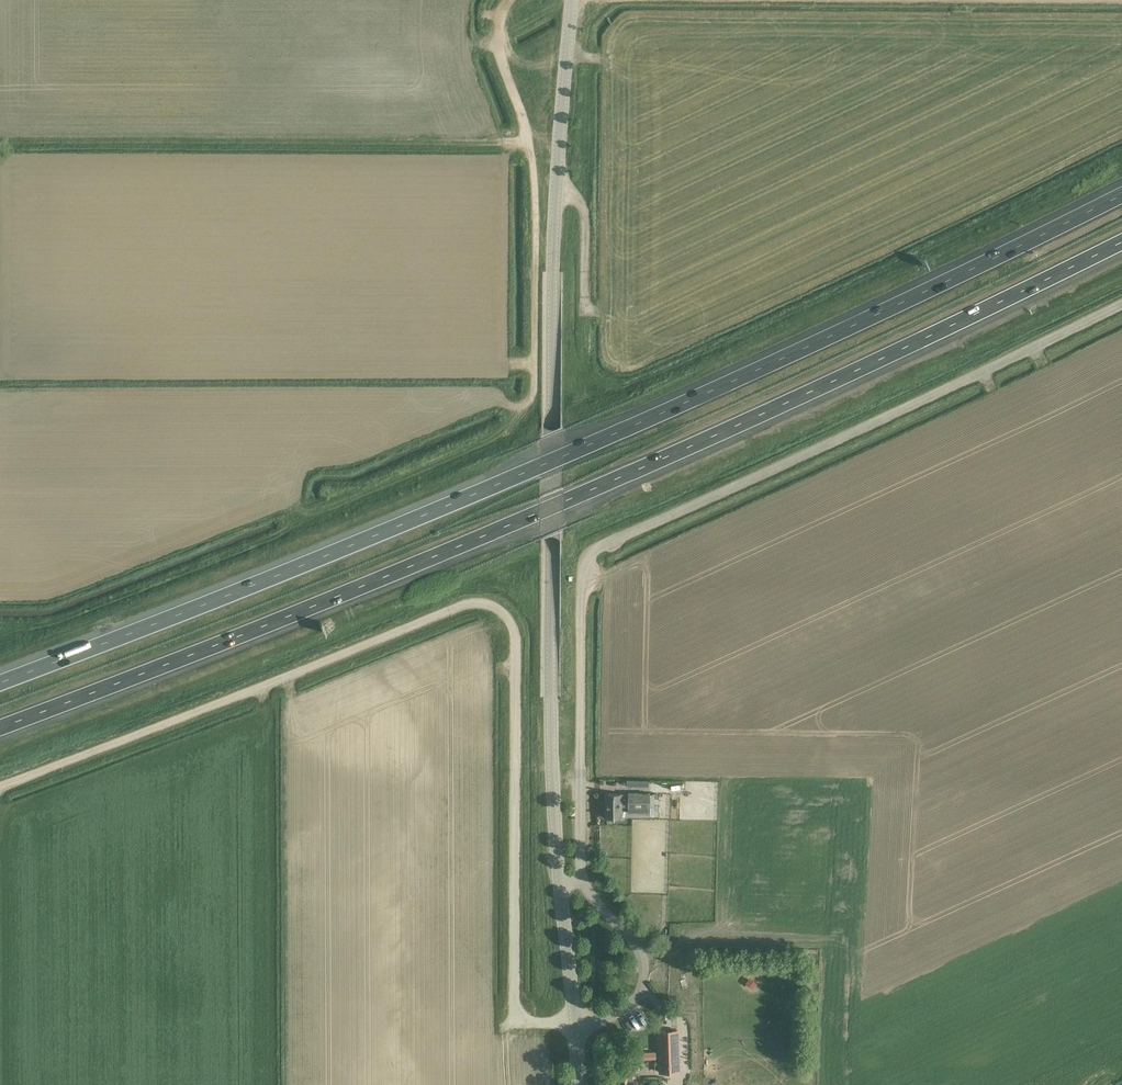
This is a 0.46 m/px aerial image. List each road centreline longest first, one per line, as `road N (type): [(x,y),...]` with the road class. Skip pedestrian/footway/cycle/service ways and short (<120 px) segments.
road 1 (motorway): [(1121,194),(664,412),(193,612),(0,683)]
road 2 (motorway): [(0,728),(597,487),(1121,241)]
road 3 (tertiary): [(582,883),(582,590),(594,553),(1121,303)]
road 4 (tertiary): [(557,886),(552,276),(572,0)]
road 5 (tertiary): [(574,1022),(629,1008),(646,972),(639,949),(582,883)]
road 6 (track): [(555,190),(585,206),(586,312),(599,312)]
road 7 (tertiary): [(574,1022),(557,886)]
road 8 (track): [(993,0),(1121,0)]

